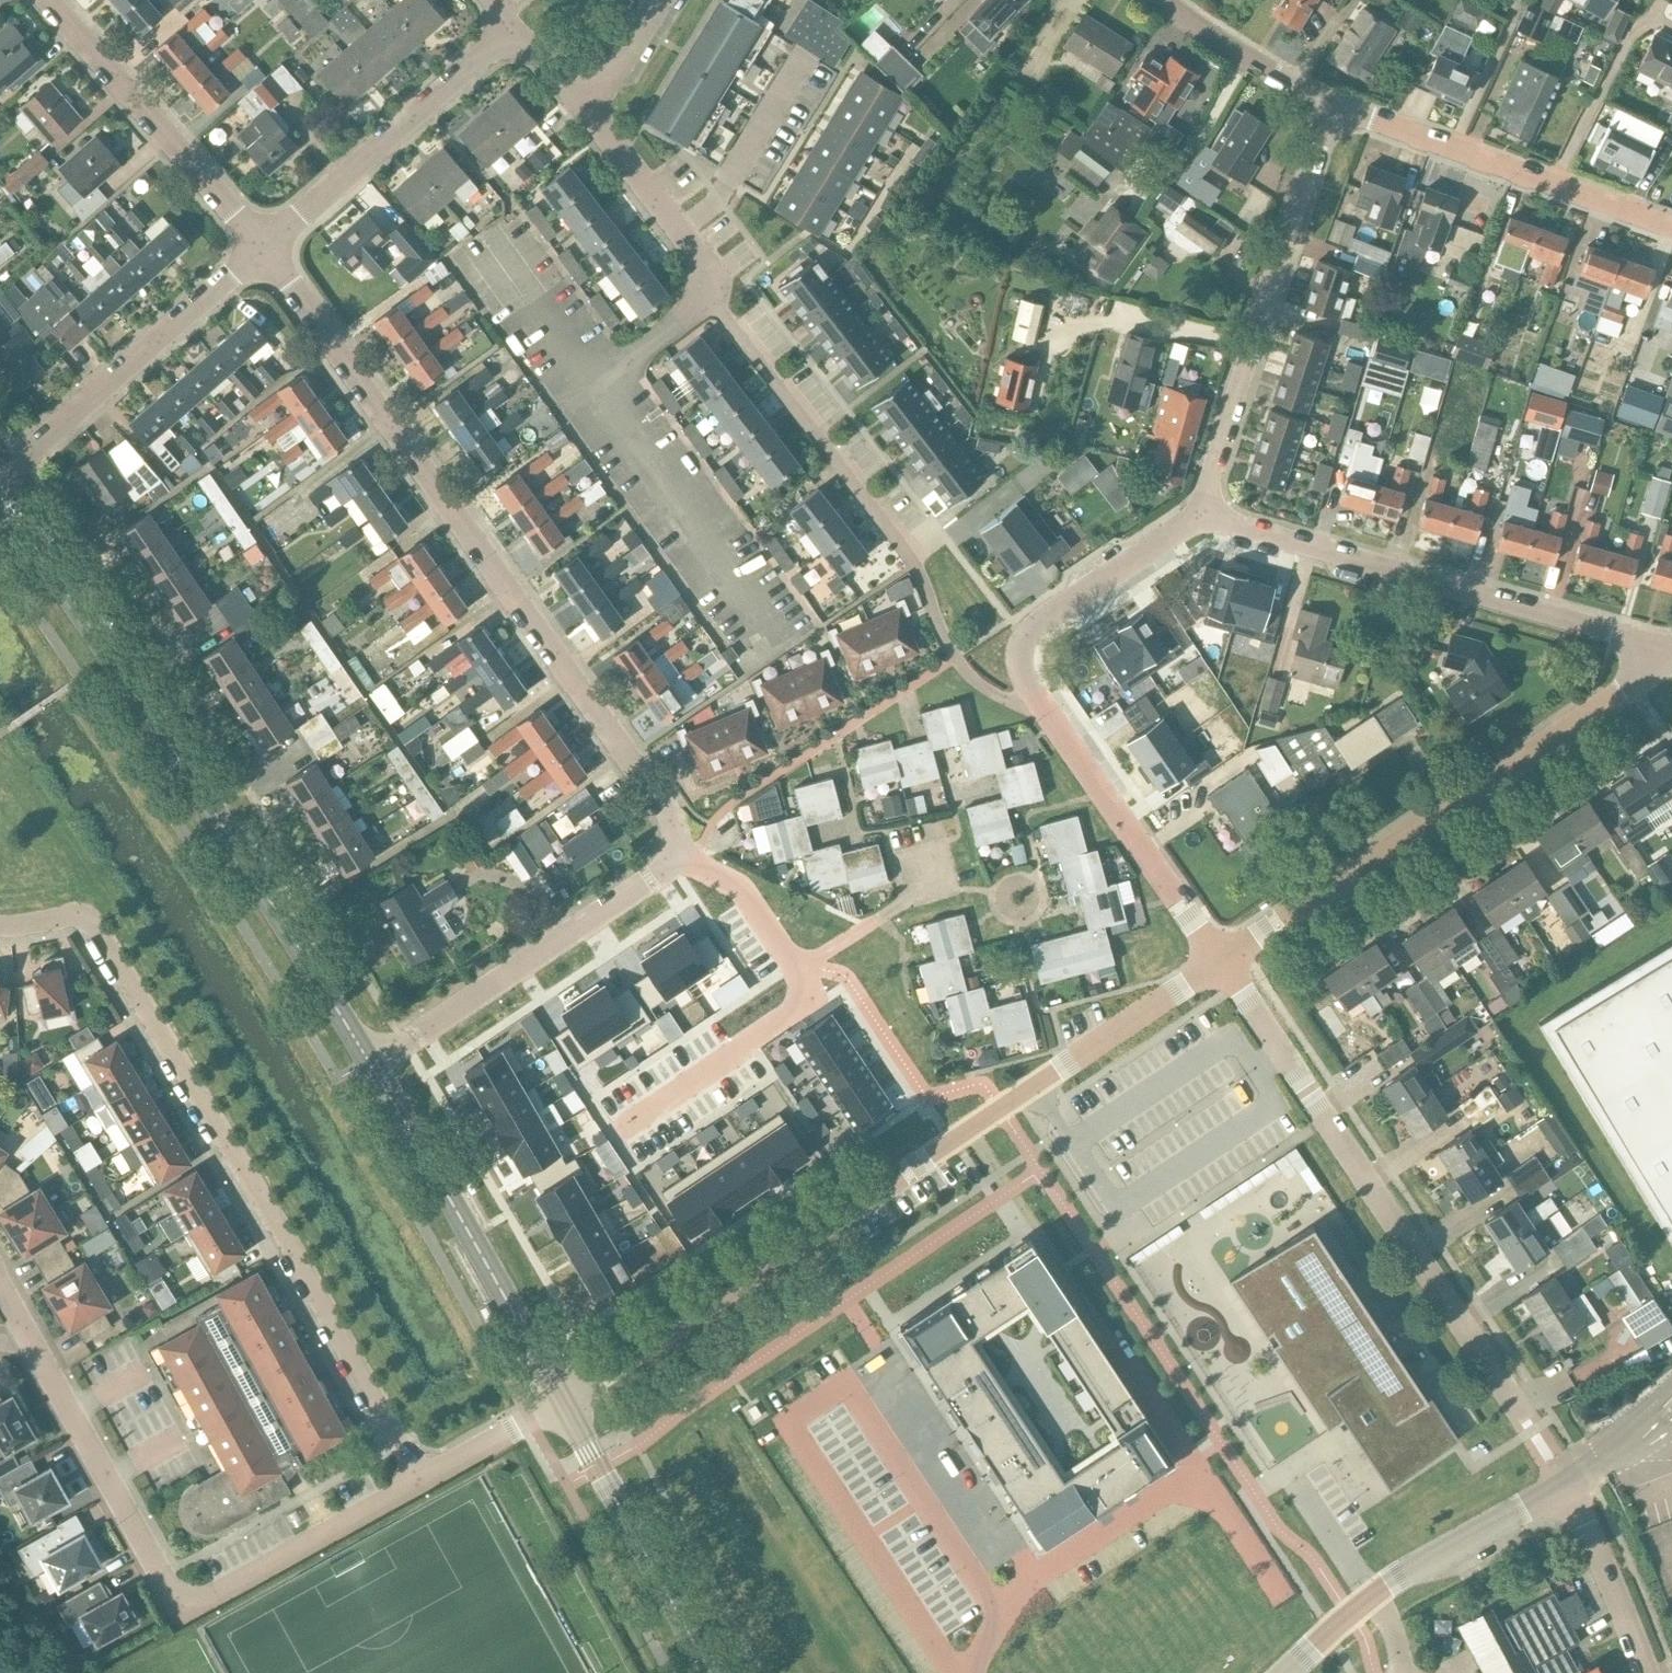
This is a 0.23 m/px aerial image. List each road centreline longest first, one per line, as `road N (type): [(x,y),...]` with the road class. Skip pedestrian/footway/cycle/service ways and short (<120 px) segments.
road 1 (residential): [(563,1401),(1220,958)]
road 2 (residential): [(419,1479),(196,1078),(86,915),(0,929)]
road 3 (residential): [(689,852),(631,757),(392,424),(258,250)]
road 4 (tertiary): [(369,1061),(0,477)]
road 5 (residential): [(1566,1484),(1220,958)]
road 6 (residential): [(1220,958),(1018,668),(1030,624),(1208,510)]
road 7 (residential): [(419,1479),(181,1610),(38,1340)]
road 8 (residential): [(1220,958),(1671,666)]
road 9 (residential): [(1671,653),(1208,510)]
road 10 (residential): [(1208,510),(1326,106)]
road 11 (tertiary): [(563,1401),(369,1061)]
road 12 (residential): [(906,552),(679,234)]
road 13 (residential): [(369,1061),(689,852)]
road 14 (residential): [(1671,233),(1326,106)]
road 15 (residential): [(921,847),(930,888),(797,969),(742,890),(689,852)]
road 16 (residential): [(1282,1672),(1372,1595),(1566,1484)]
road 17 (residential): [(258,250),(512,28)]
road 18 (residential): [(0,462),(258,250)]
road 19 (residential): [(258,250),(49,0)]
road 20 (residential): [(966,1672),(1024,1583),(1198,1468)]
road 21 (tertiary): [(711,1672),(563,1401)]
road 22 (residential): [(679,234),(715,201),(799,58)]
road 23 (residential): [(1646,1672),(1566,1484)]
road 24 (residential): [(1326,106),(1170,0)]
road 25 (residential): [(679,234),(578,98)]
road 26 (unclassified): [(419,1479),(563,1401)]
road 27 (residential): [(1198,1468),(1110,1334)]
road 28 (residential): [(1281,1598),(1198,1468)]
road 29 (residential): [(578,98),(667,0)]

